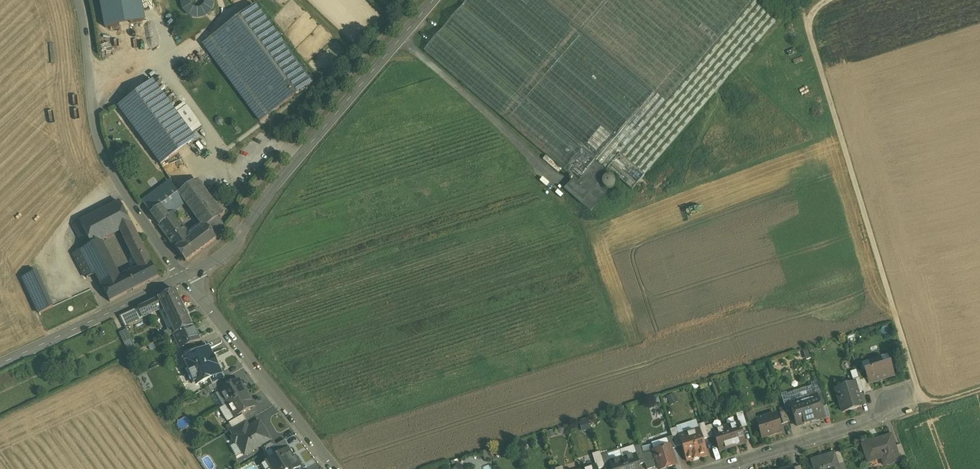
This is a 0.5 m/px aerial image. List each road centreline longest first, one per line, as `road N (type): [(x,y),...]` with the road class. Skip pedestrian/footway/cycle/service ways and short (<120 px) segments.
road 1 (track): [(829,0),(809,30),(917,388),(930,403)]
road 2 (tertiary): [(432,0),(241,236),(185,278)]
road 3 (unclassified): [(185,278),(103,152),(80,0)]
road 4 (residential): [(185,278),(333,468)]
road 5 (tertiary): [(185,278),(0,364)]
road 6 (residential): [(717,468),(899,408)]

